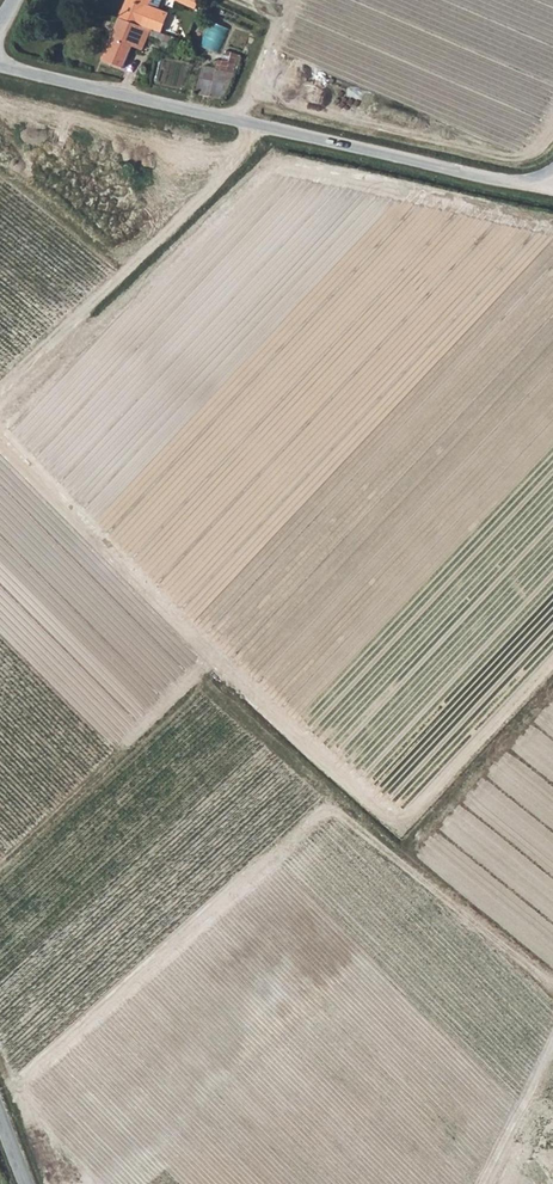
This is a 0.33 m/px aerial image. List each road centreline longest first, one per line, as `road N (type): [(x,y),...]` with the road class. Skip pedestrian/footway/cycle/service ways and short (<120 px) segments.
road 1 (unclassified): [(552,169),(531,180),(485,179),(0,62)]

